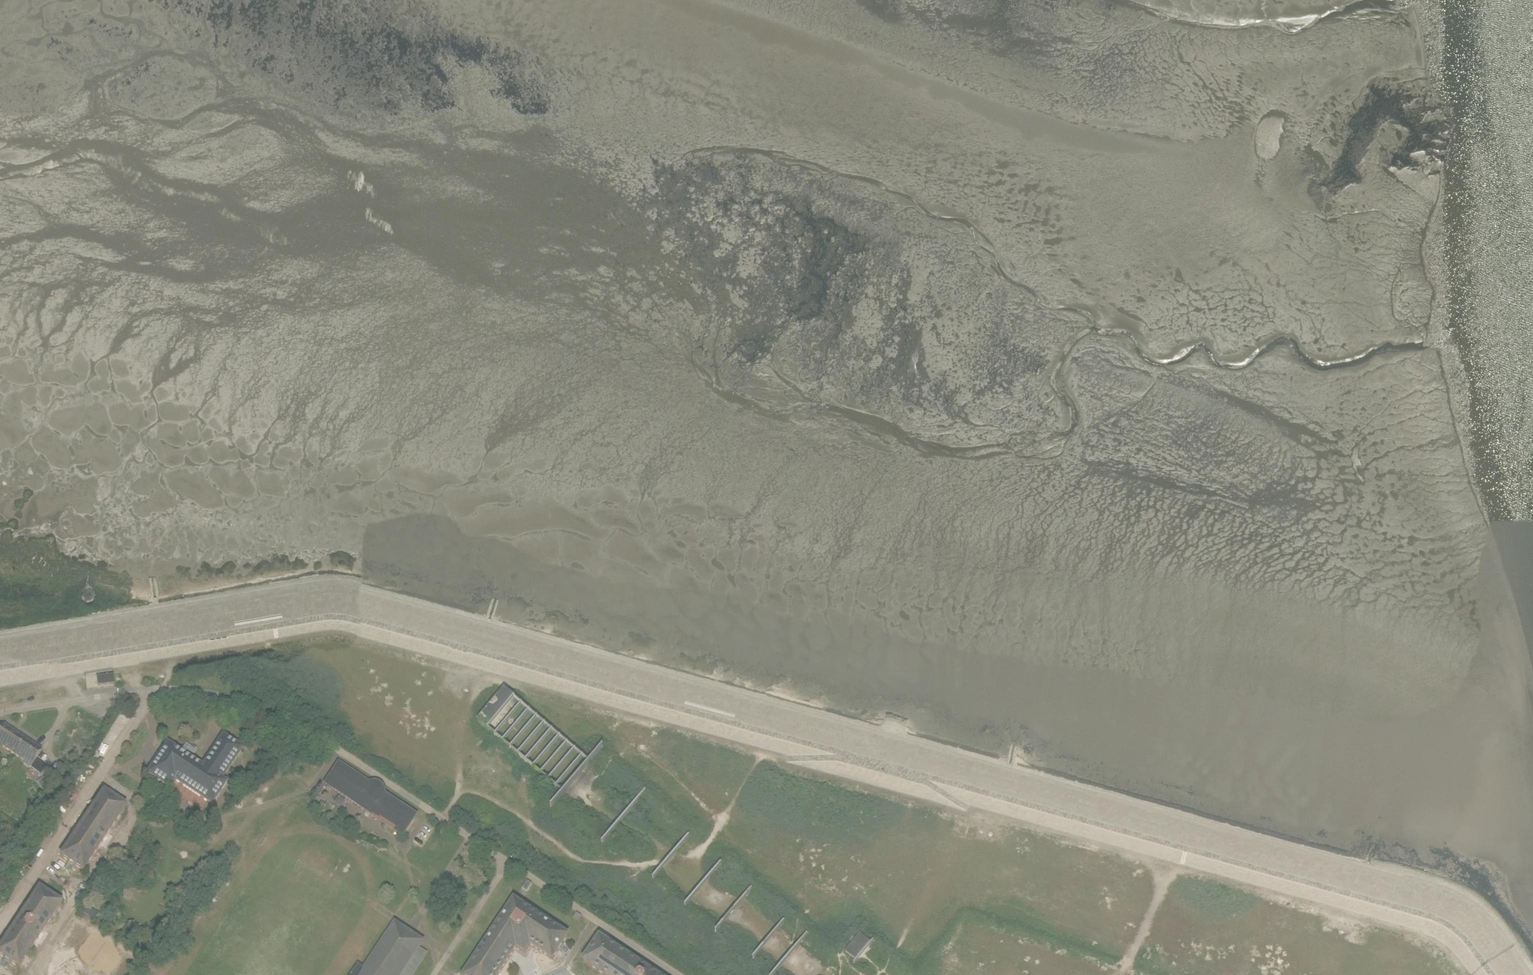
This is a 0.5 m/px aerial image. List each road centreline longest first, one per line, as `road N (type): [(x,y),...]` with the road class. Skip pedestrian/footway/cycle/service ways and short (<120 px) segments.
road 1 (track): [(1494,974),(1465,937),(1418,913),(344,616),(0,670)]
road 2 (track): [(1469,974),(1427,935),(1184,870),(1112,974)]

